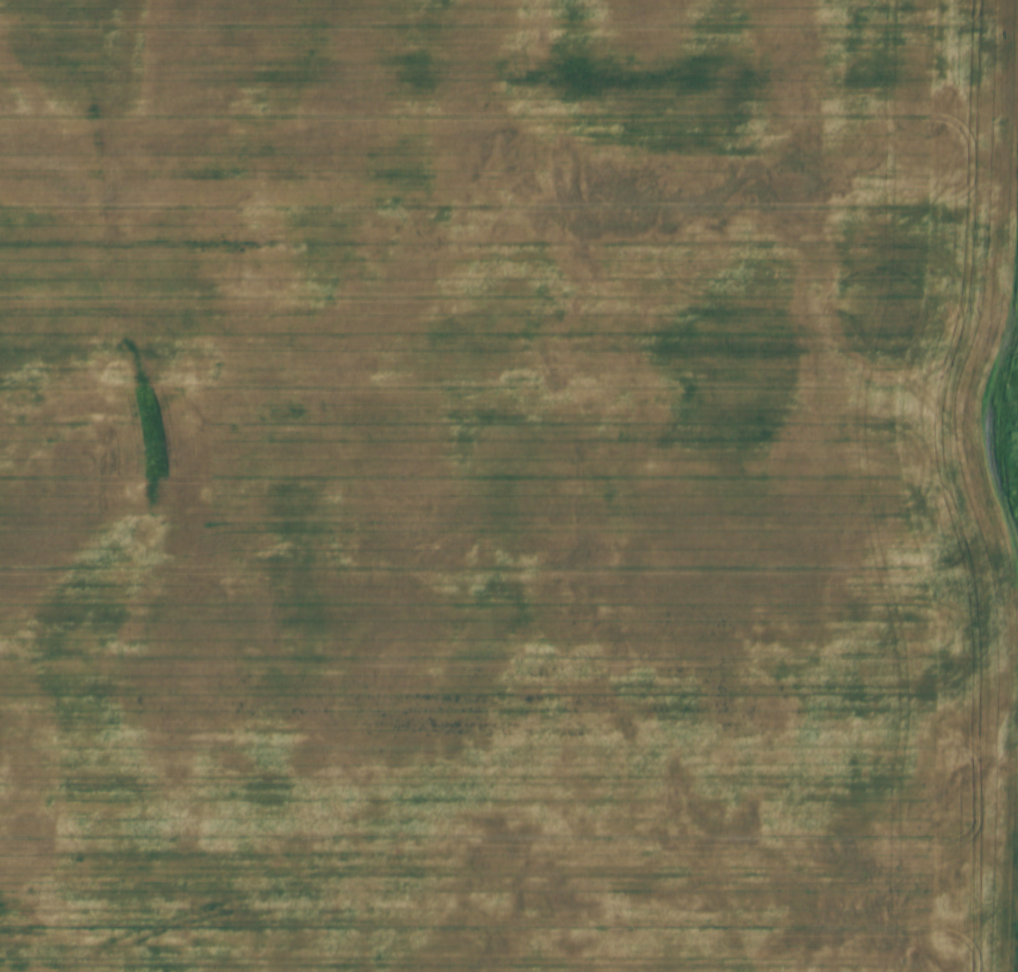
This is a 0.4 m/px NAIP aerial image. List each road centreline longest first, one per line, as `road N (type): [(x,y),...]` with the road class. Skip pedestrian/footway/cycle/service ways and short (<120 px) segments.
road 1 (track): [(1017,292),(977,419),(984,464),(1017,543)]

